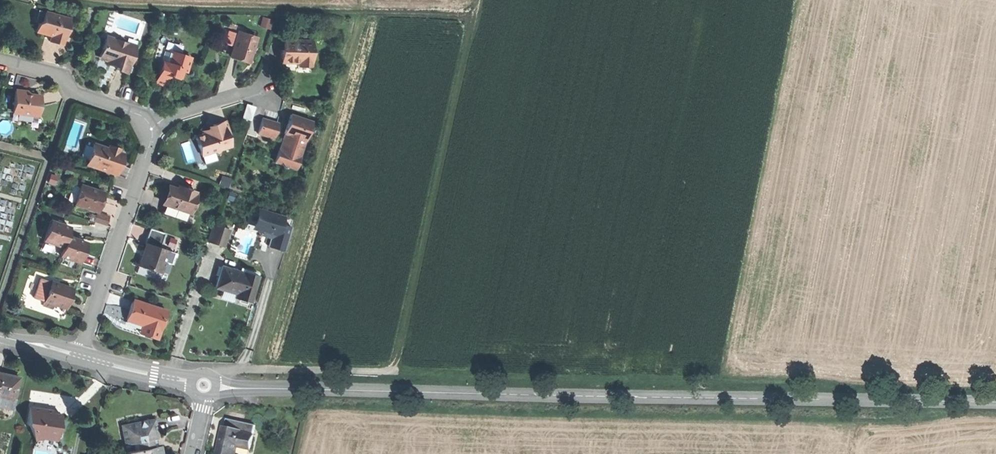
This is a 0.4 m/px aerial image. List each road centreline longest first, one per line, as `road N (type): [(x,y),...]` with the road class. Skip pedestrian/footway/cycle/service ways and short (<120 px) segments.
road 1 (tertiary): [(203,385),(995,406)]
road 2 (track): [(479,0),(394,374),(233,368),(203,385)]
road 3 (residential): [(81,357),(152,127)]
road 4 (residential): [(152,127),(58,73),(0,59)]
road 5 (tertiary): [(81,357),(203,385)]

